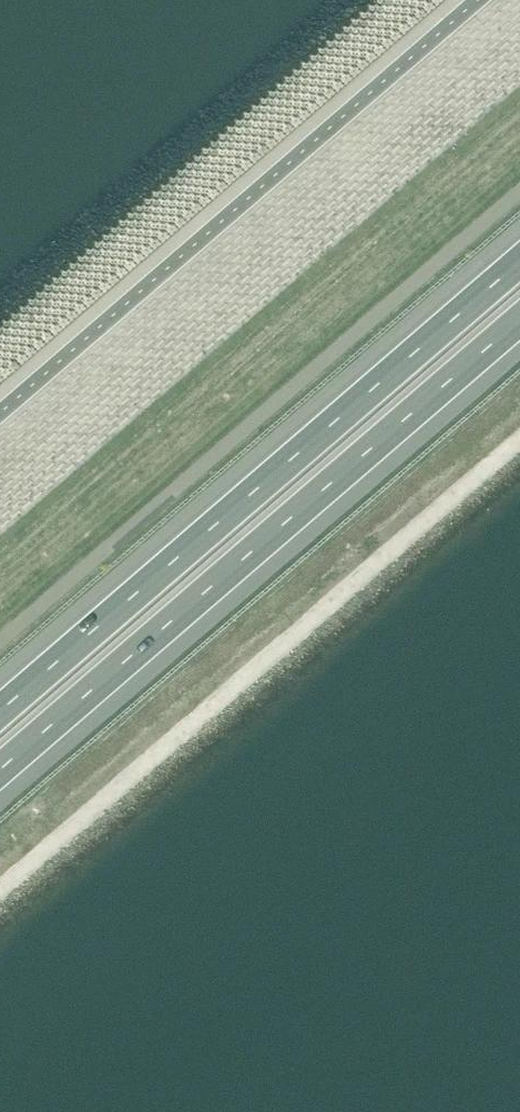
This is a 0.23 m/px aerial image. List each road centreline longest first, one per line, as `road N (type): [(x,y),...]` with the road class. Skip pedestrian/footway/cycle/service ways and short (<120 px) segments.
road 1 (motorway): [(519,262),(0,712)]
road 2 (motorway): [(0,771),(519,321)]

